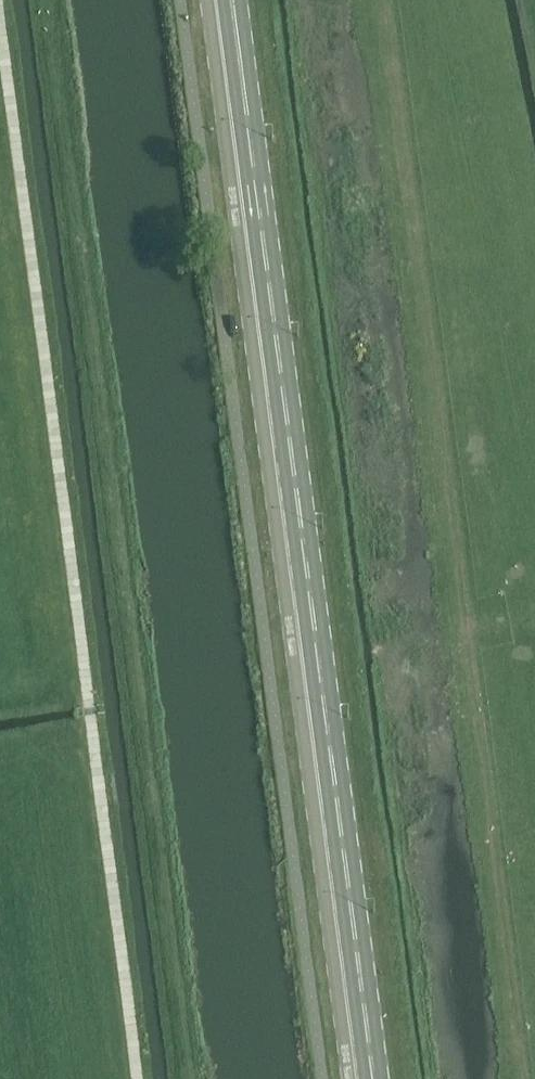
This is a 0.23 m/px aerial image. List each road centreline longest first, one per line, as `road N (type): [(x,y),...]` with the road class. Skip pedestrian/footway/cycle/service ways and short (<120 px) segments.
road 1 (primary): [(239,0),(381,1078)]
road 2 (track): [(140,1078),(0,19)]

